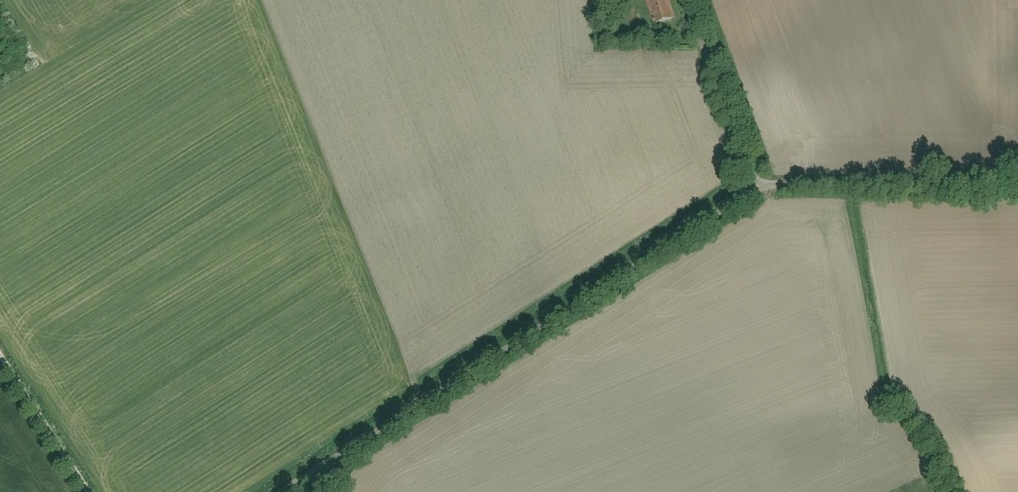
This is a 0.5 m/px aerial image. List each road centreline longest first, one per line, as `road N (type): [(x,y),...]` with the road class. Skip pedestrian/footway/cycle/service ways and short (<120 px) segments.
road 1 (residential): [(280,491),(755,183)]
road 2 (residential): [(755,183),(1017,181)]
road 3 (residential): [(755,183),(688,0)]
road 4 (track): [(85,491),(0,358)]

